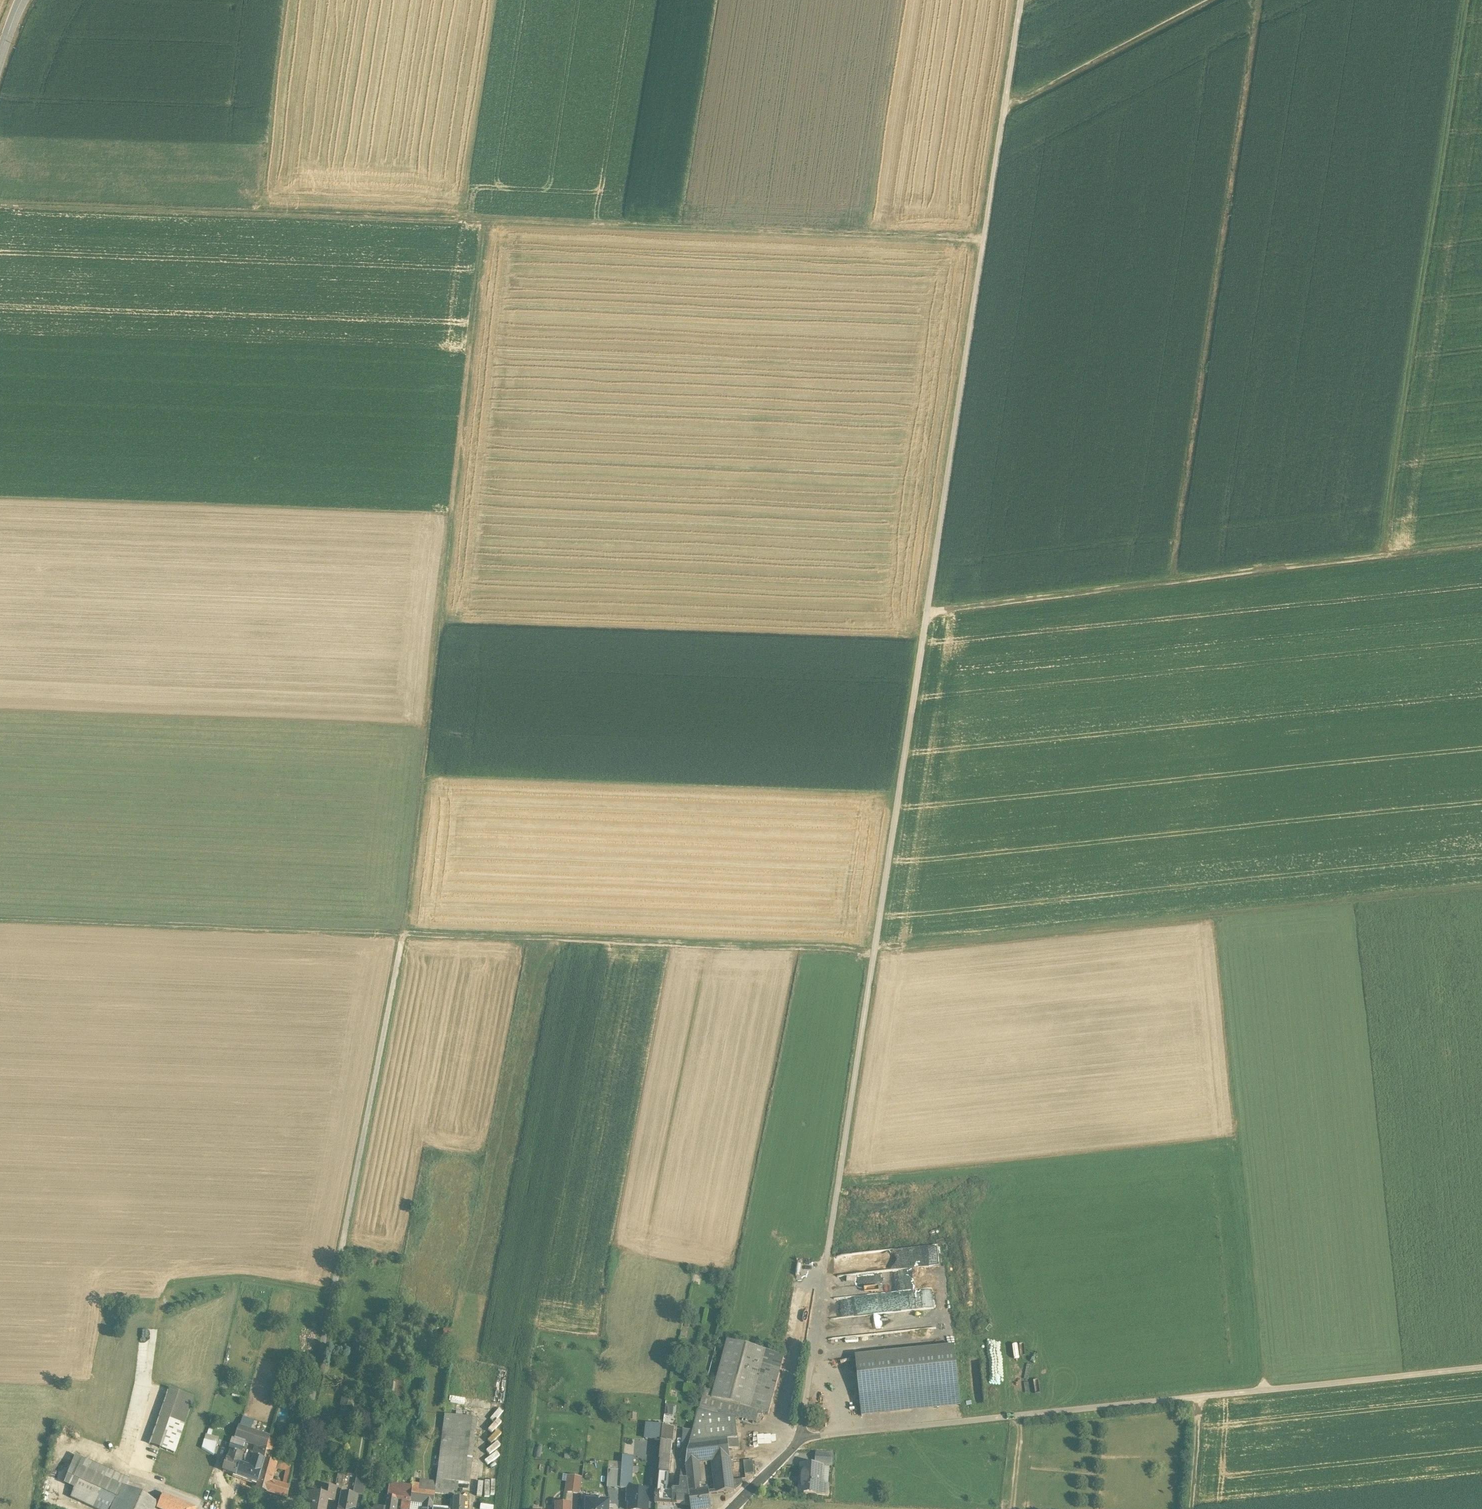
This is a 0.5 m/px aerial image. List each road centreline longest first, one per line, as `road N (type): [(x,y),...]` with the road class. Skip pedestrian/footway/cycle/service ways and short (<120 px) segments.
road 1 (track): [(1481,888),(875,951),(0,921)]
road 2 (track): [(1005,107),(801,1442)]
road 3 (track): [(484,223),(404,927),(337,1275)]
road 4 (track): [(984,240),(0,204)]
road 5 (track): [(1481,1368),(801,1442)]
road 6 (track): [(1467,0),(1380,558)]
road 7 (track): [(926,614),(1481,545)]
road 8 (track): [(1265,1390),(1217,915)]
road 9 (track): [(1210,0),(1005,107)]

